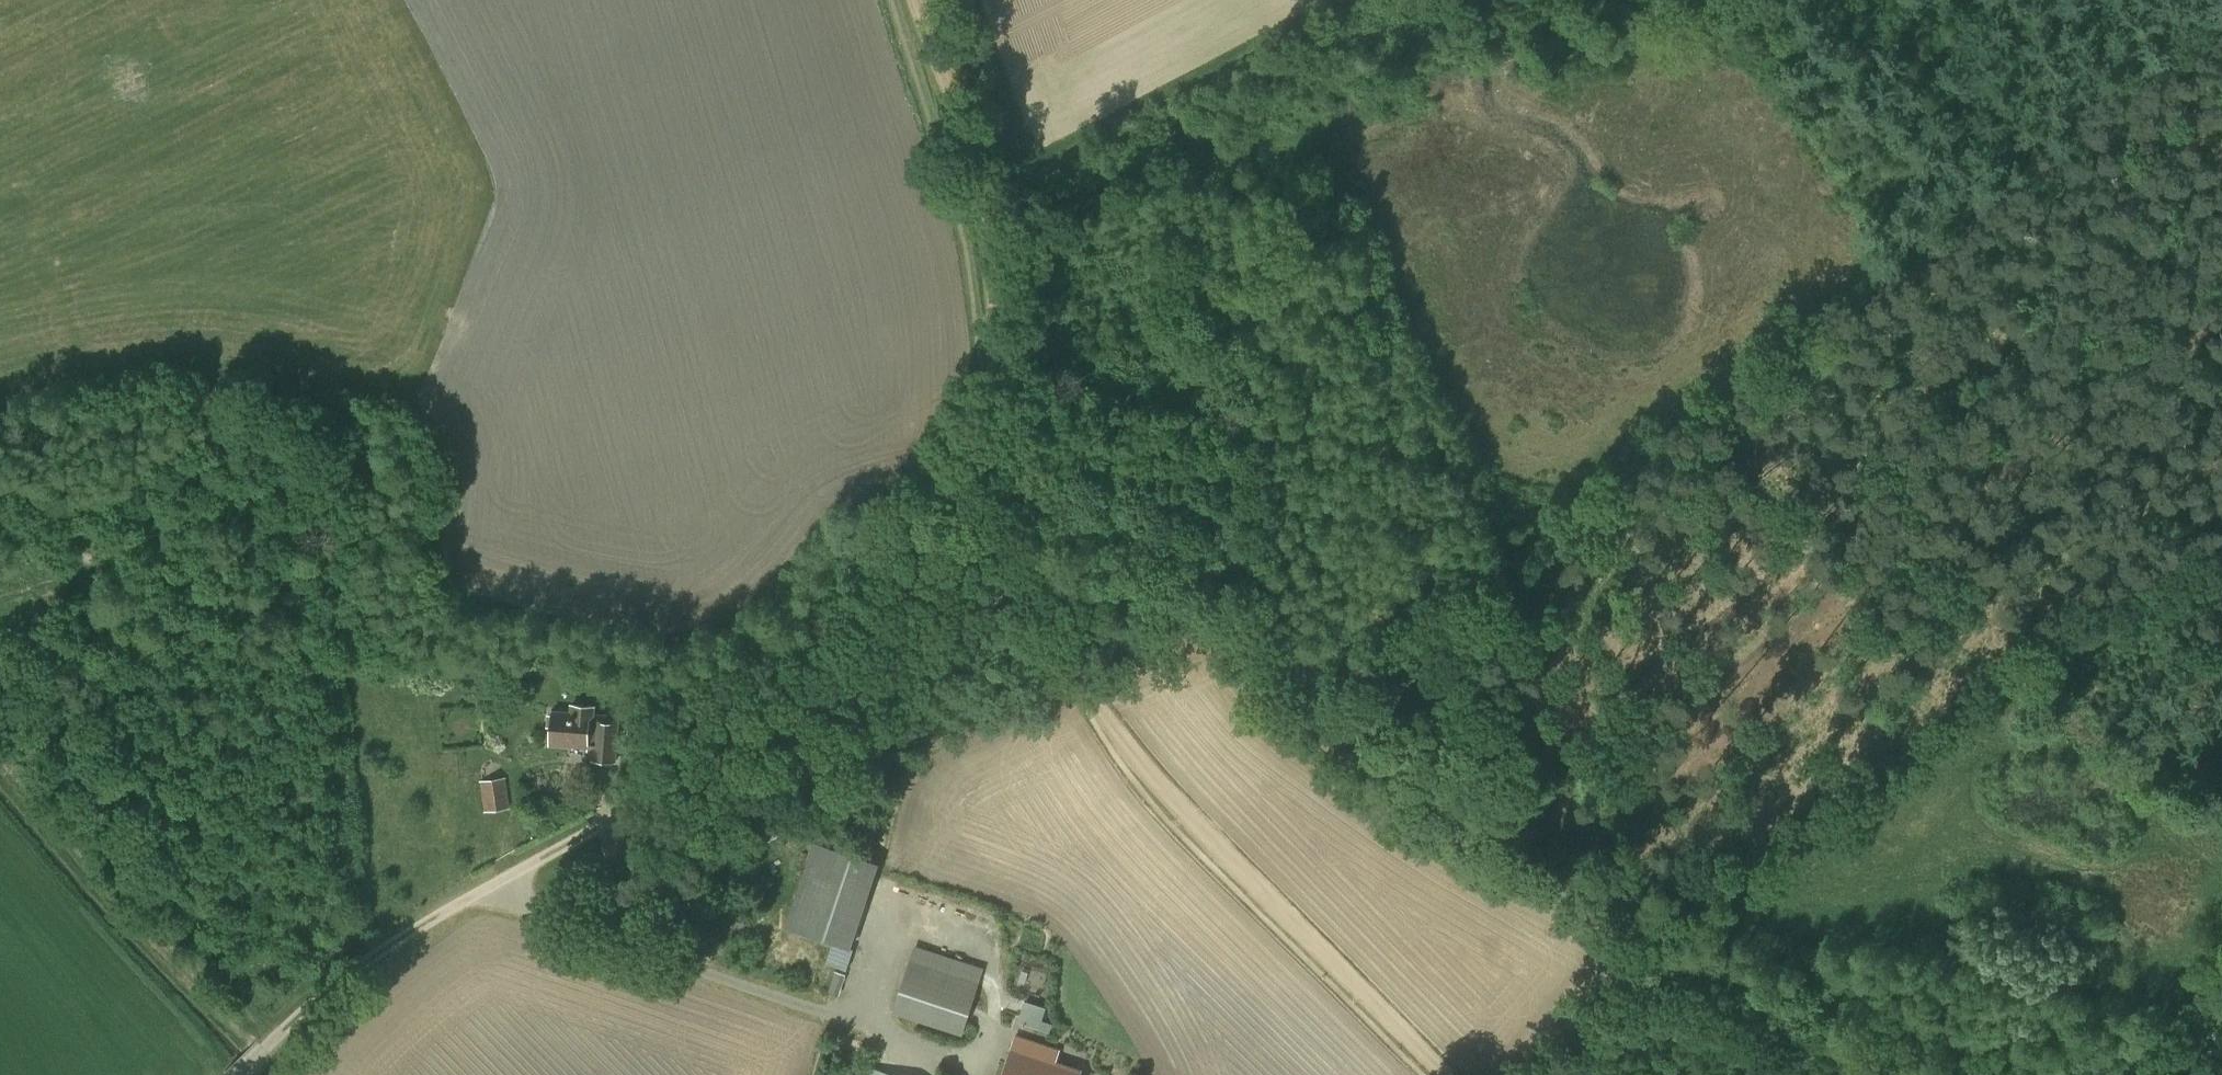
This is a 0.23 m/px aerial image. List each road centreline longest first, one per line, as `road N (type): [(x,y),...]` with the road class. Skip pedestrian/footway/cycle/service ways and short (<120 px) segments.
road 1 (track): [(1432,1074),(1175,809),(1021,587)]
road 2 (track): [(492,883),(903,667),(960,618),(1021,587)]
road 3 (track): [(1004,479),(979,183),(918,0)]
road 4 (track): [(237,1074),(348,975),(492,883)]

